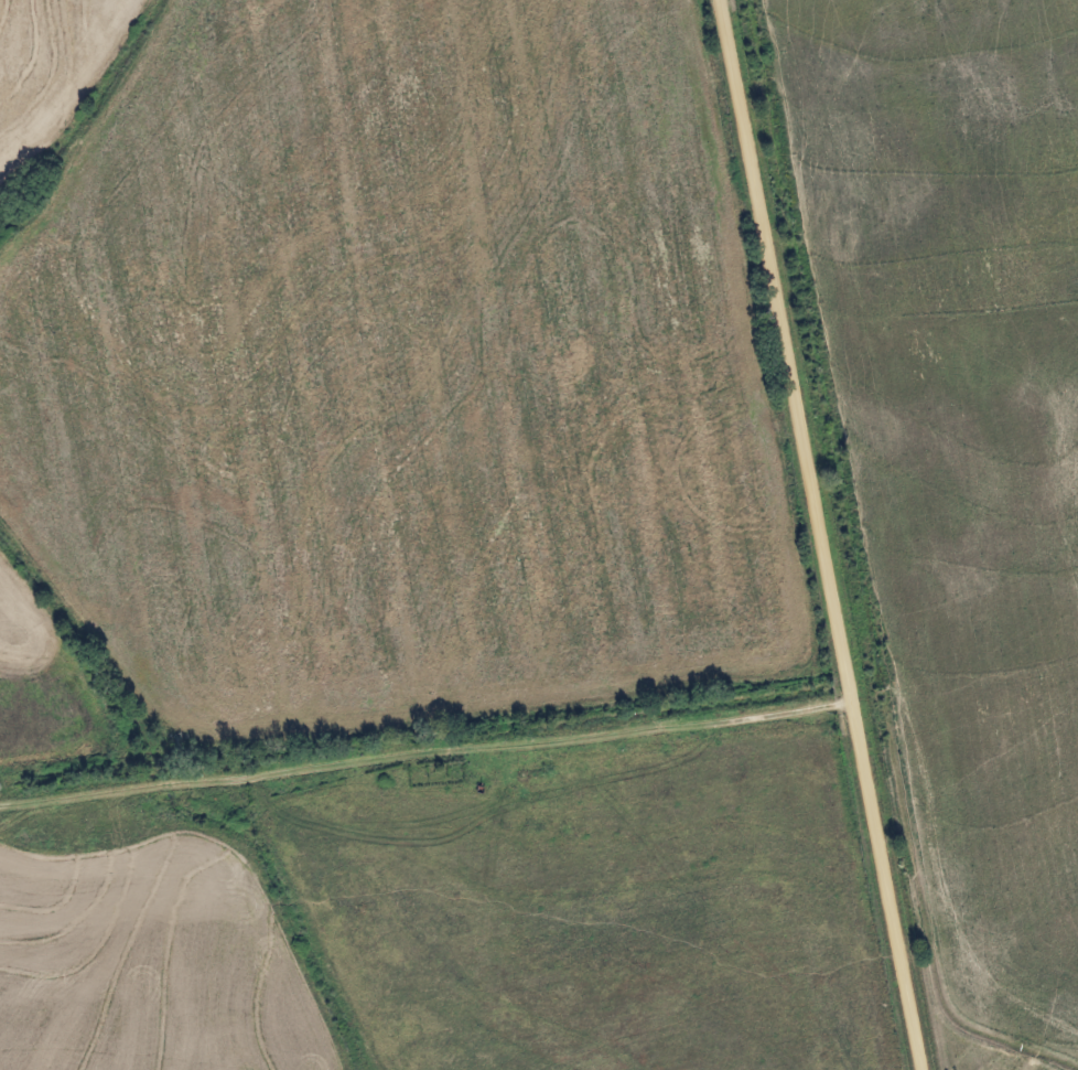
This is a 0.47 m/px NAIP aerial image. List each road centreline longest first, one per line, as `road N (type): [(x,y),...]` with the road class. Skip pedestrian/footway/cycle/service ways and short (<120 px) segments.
road 1 (residential): [(928,1069),(725,0)]
road 2 (residential): [(858,702),(625,737),(358,759),(0,809)]

